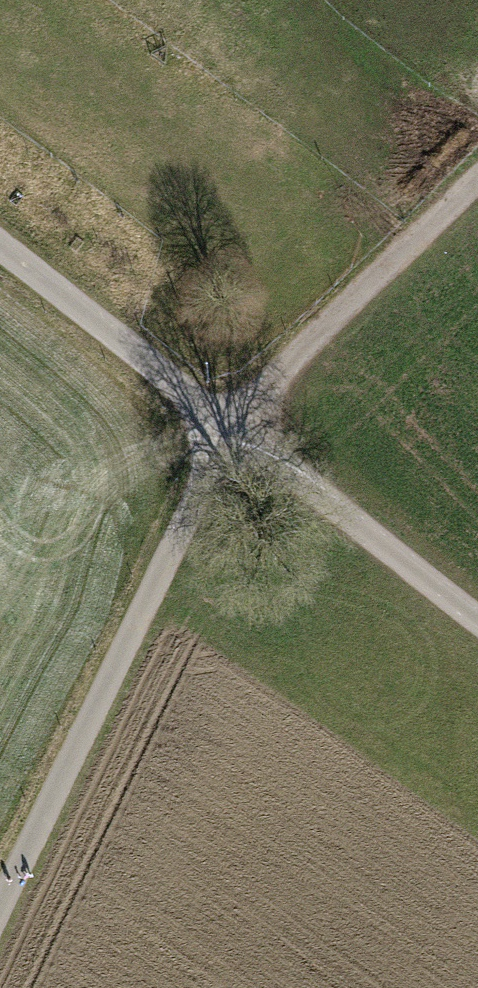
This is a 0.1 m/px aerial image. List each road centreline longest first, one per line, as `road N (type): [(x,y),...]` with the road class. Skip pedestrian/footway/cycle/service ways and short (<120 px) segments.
road 1 (track): [(0,899),(225,424),(477,178)]
road 2 (unclassified): [(0,247),(477,621)]

